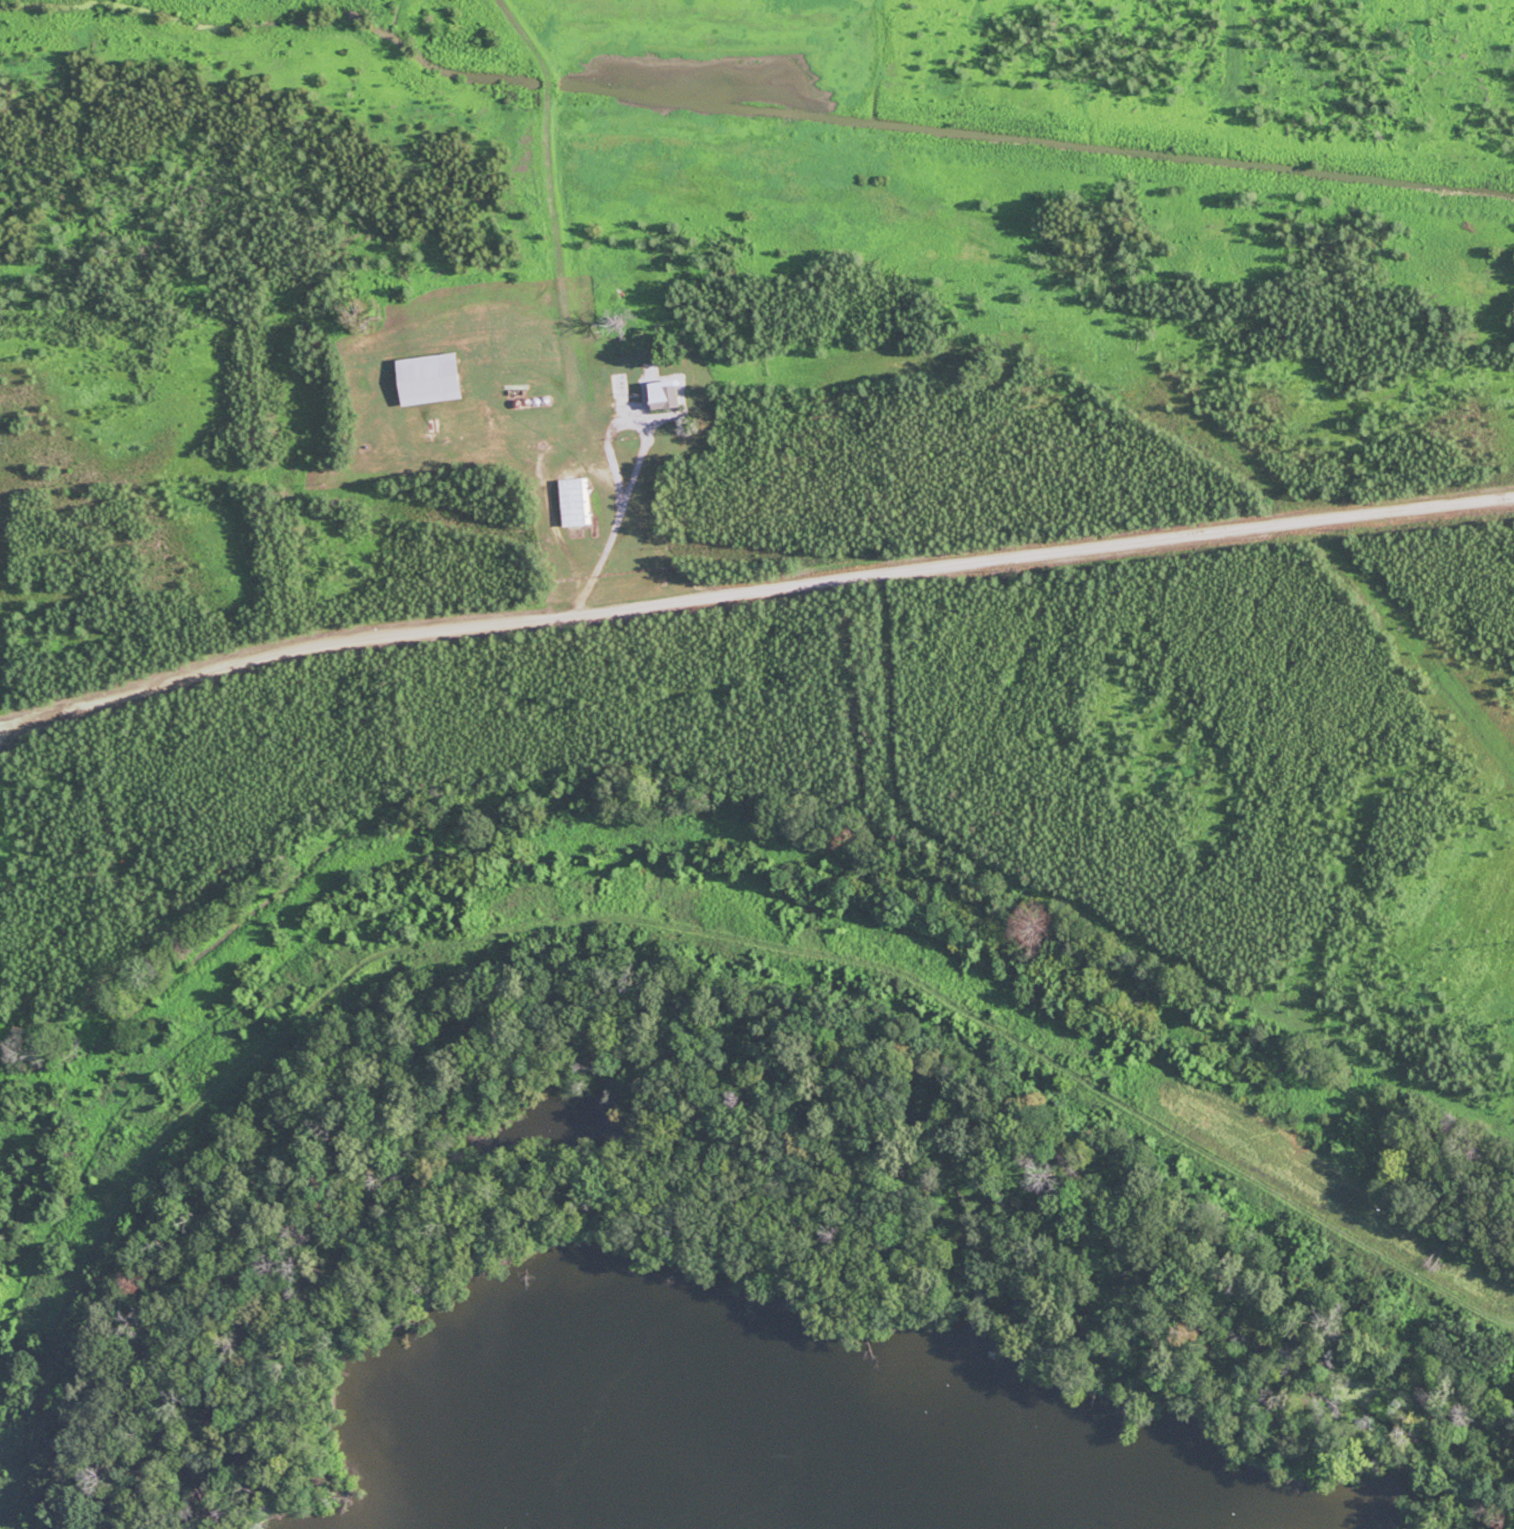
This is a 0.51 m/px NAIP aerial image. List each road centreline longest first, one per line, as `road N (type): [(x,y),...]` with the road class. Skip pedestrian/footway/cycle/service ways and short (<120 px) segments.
road 1 (residential): [(0,727),(277,653),(376,637),(1513,497)]
road 2 (residential): [(663,601),(643,475),(600,460),(576,399),(556,220),(556,106),(546,73),(499,0)]

